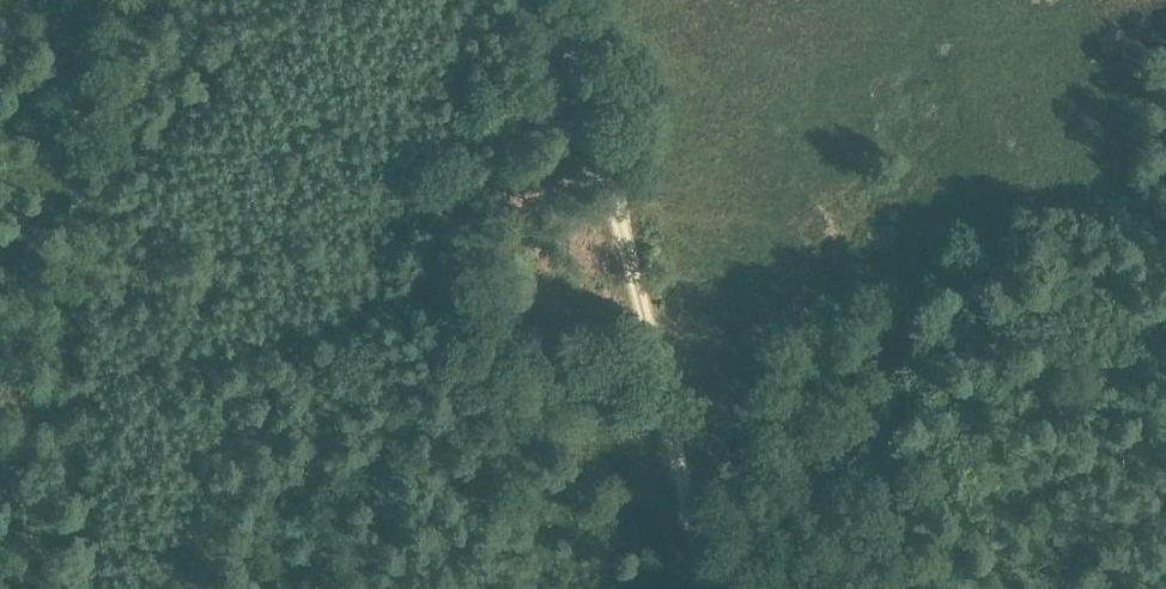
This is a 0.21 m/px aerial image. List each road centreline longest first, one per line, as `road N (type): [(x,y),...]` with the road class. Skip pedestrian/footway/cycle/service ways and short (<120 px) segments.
road 1 (track): [(706,588),(635,282),(554,0)]

